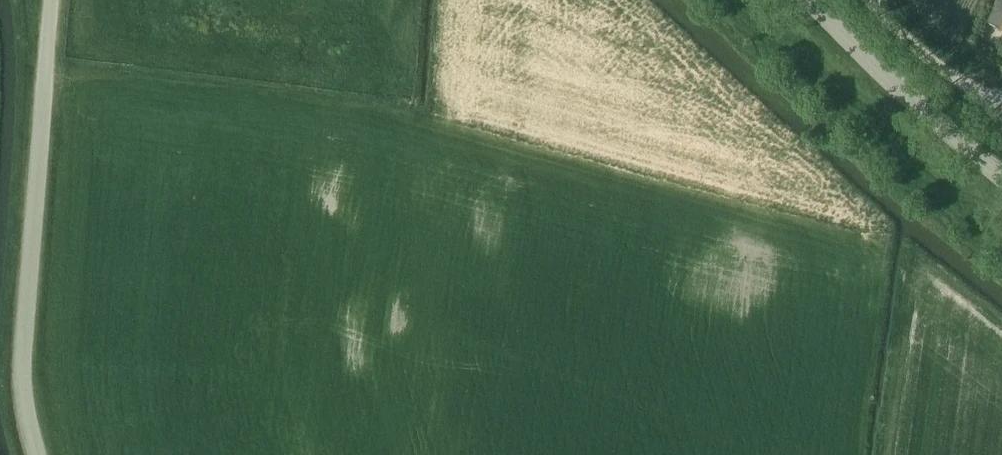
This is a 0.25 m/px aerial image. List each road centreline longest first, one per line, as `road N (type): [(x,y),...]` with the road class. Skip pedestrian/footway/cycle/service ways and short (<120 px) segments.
road 1 (unclassified): [(812,0),(1001,177)]

